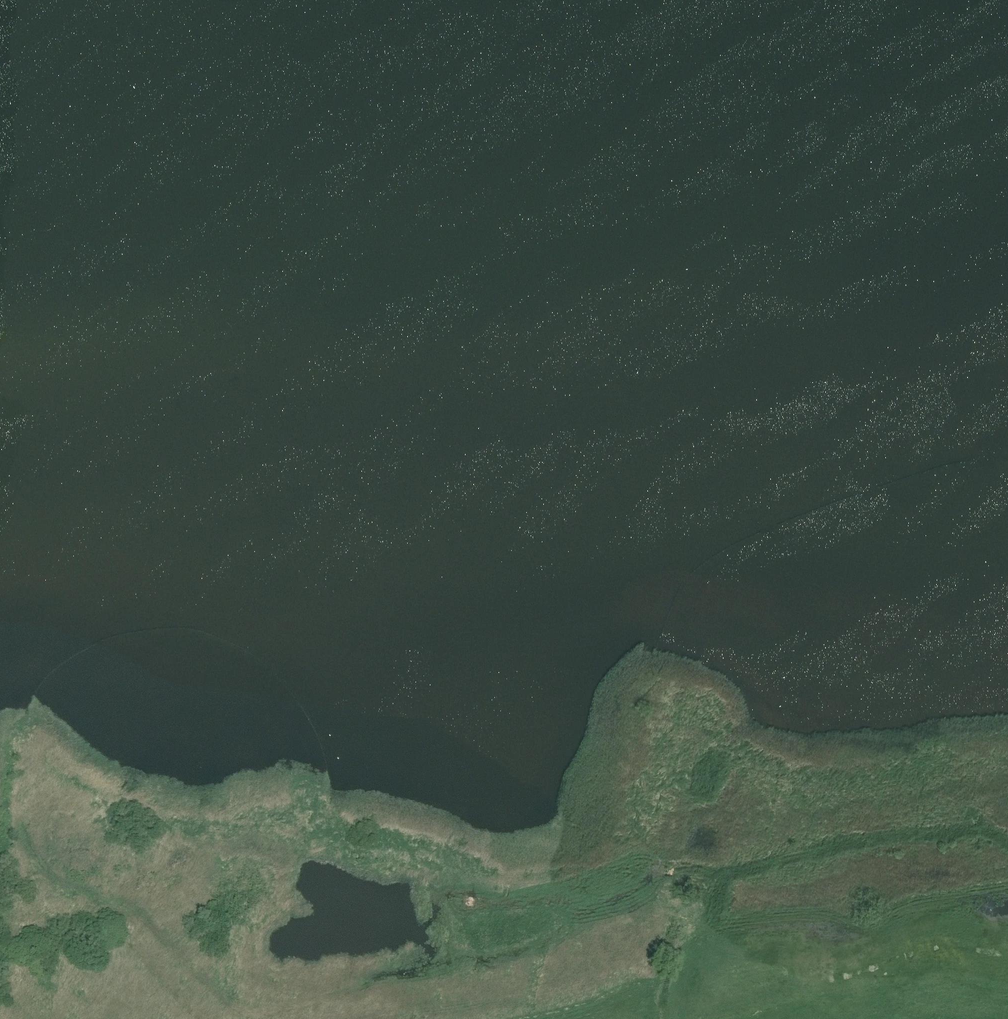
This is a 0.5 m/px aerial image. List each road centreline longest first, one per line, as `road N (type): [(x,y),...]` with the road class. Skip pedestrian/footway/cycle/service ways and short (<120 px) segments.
road 1 (track): [(1007,843),(977,830),(903,836),(727,876),(679,1018)]

